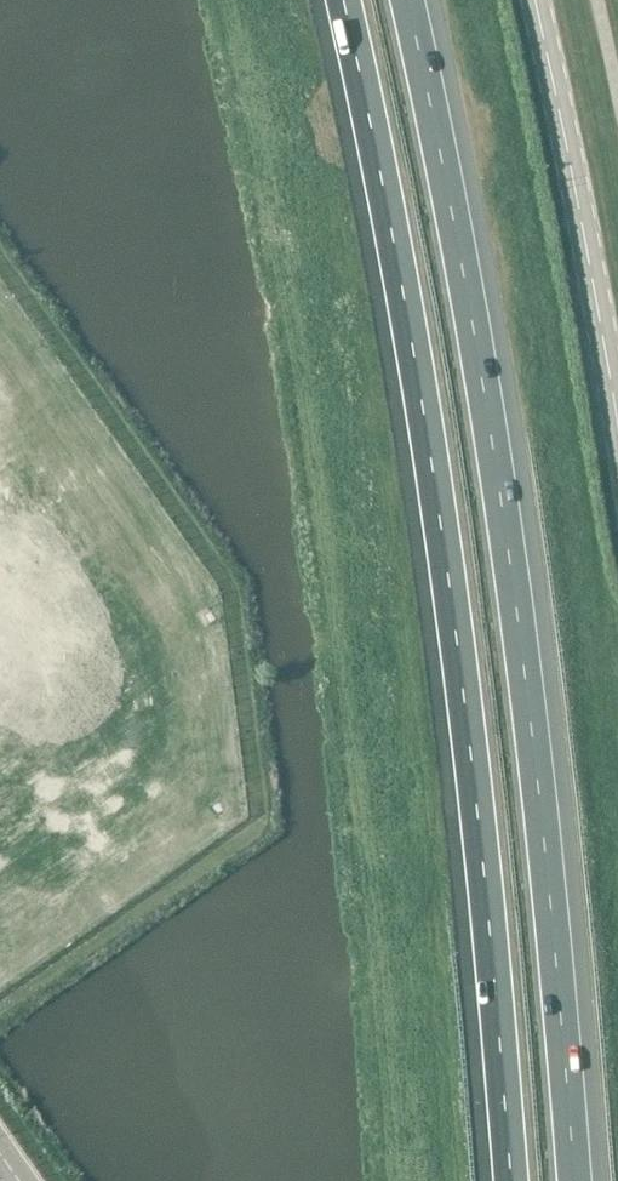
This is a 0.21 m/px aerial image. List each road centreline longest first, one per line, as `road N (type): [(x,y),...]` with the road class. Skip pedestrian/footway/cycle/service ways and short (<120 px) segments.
road 1 (motorway): [(574,1180),(513,563),(481,356),(408,0)]
road 2 (motorway): [(345,0),(384,177),(458,640),(511,1180)]
road 3 (tertiary): [(617,437),(535,0)]

